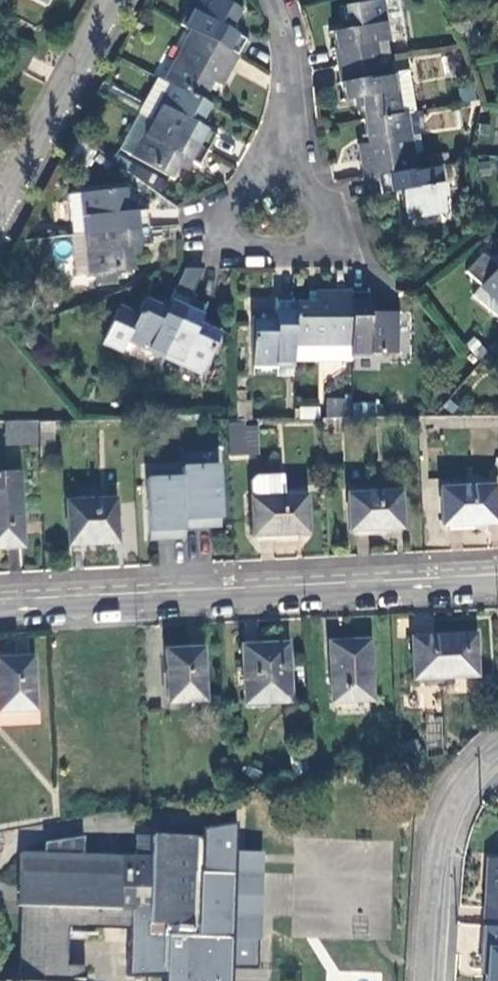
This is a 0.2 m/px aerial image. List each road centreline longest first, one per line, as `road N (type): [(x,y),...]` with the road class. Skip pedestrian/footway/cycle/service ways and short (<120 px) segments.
road 1 (residential): [(497,585),(0,608)]
road 2 (residential): [(429,980),(436,855),(454,799),(497,750)]
road 3 (residential): [(282,160),(324,207),(327,248),(220,244),(215,213)]
road 4 (residential): [(0,204),(114,0)]
road 5 (residential): [(272,0),(292,91),(282,160)]

